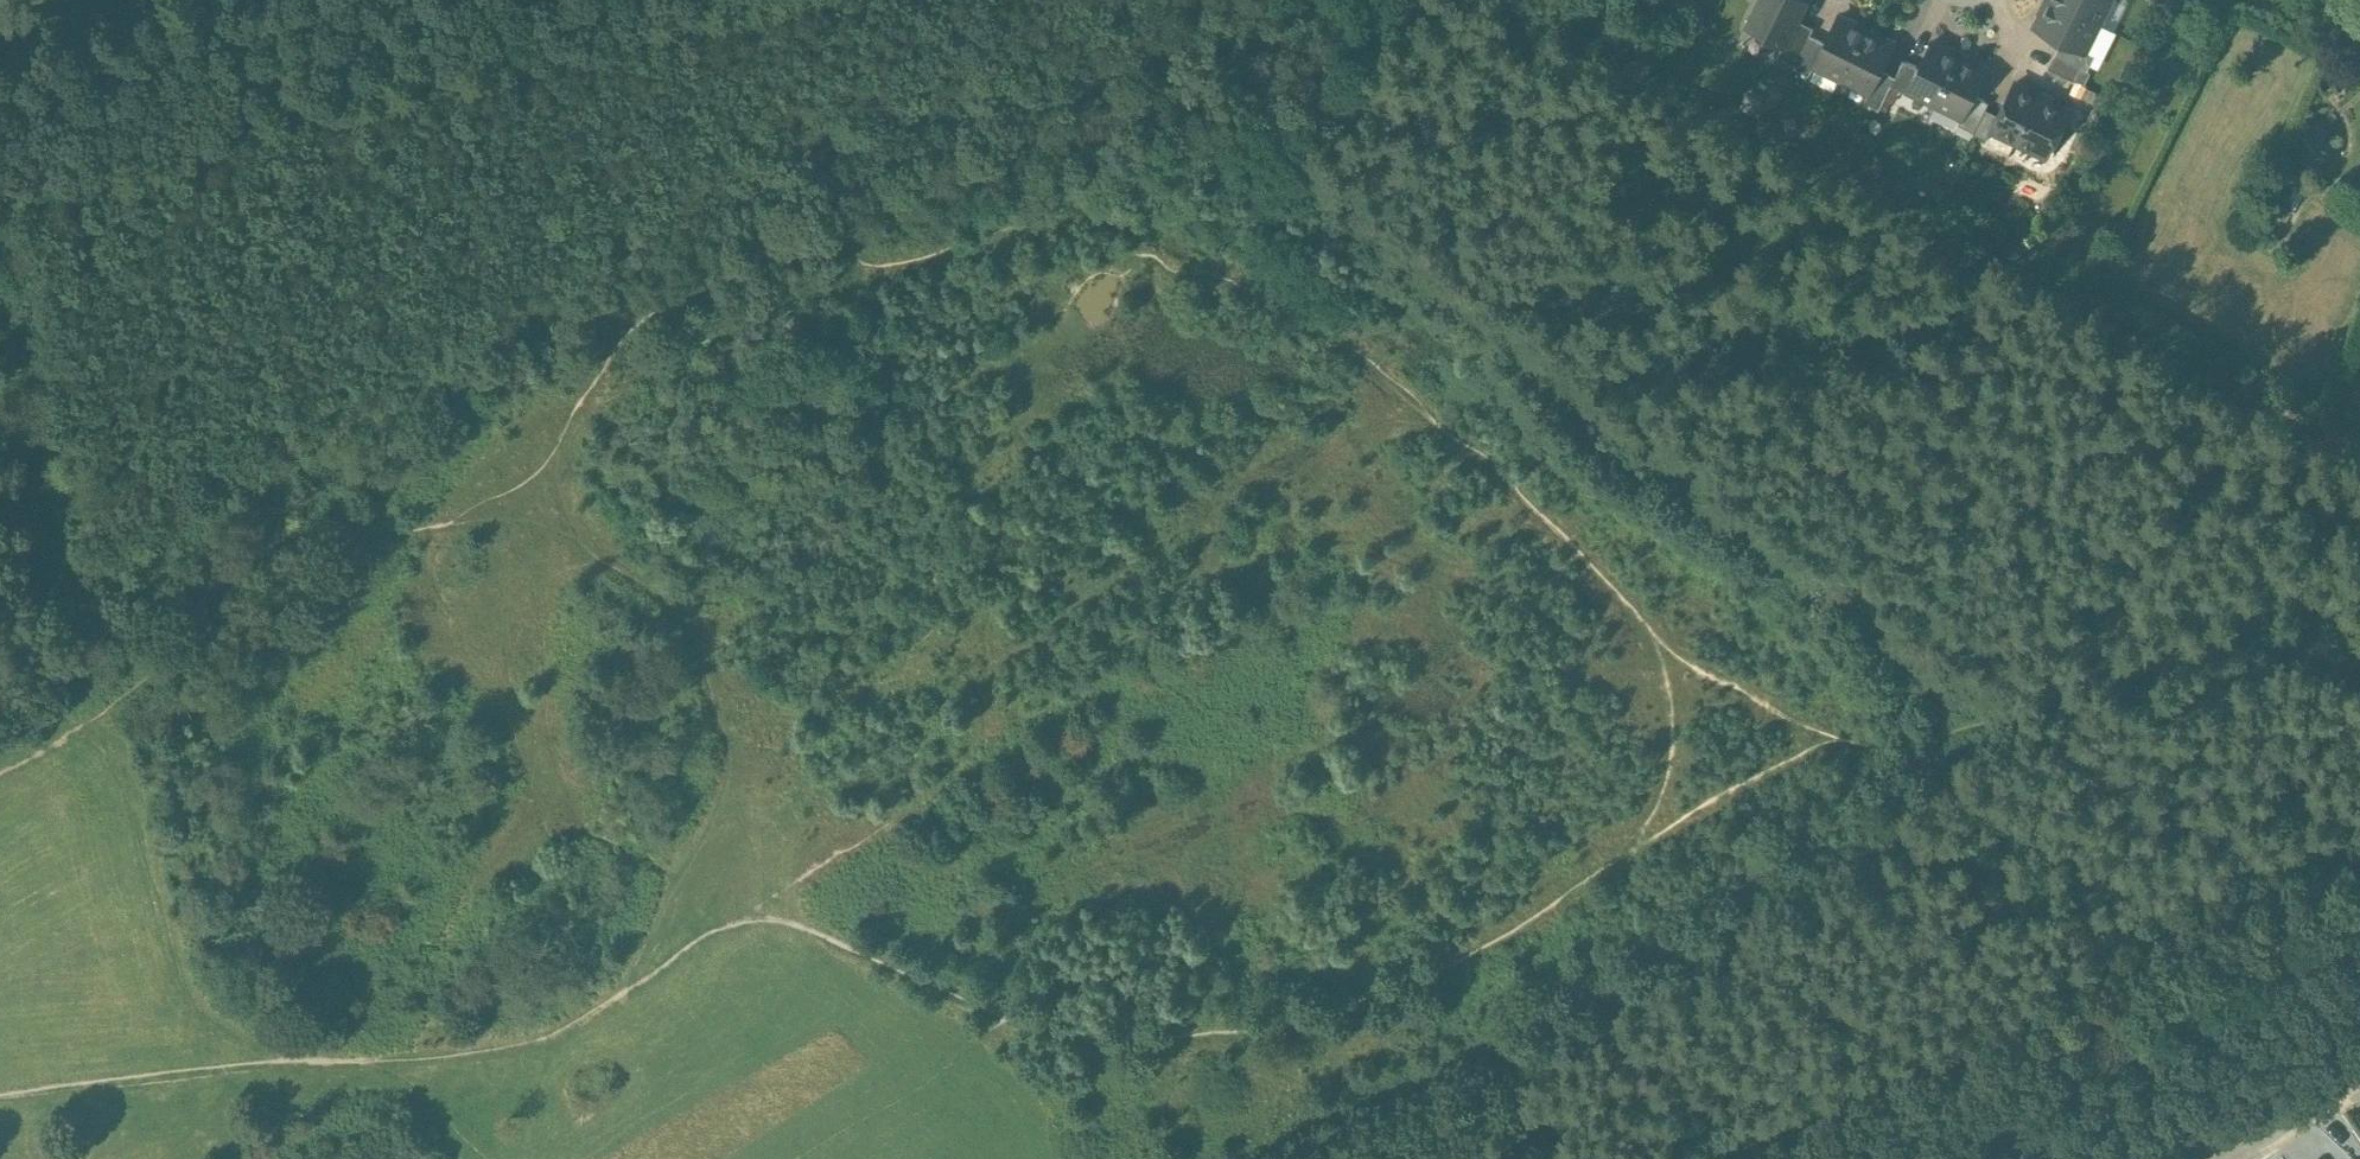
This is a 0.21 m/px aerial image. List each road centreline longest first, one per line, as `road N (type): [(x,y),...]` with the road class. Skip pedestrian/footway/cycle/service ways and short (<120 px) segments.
road 1 (track): [(0,1089),(275,1058),(426,1058),(539,1045),(762,905),(1062,1028),(1285,1023),(1475,951),(1850,732),(1646,625)]
road 2 (residential): [(2359,1077),(2230,1158)]

